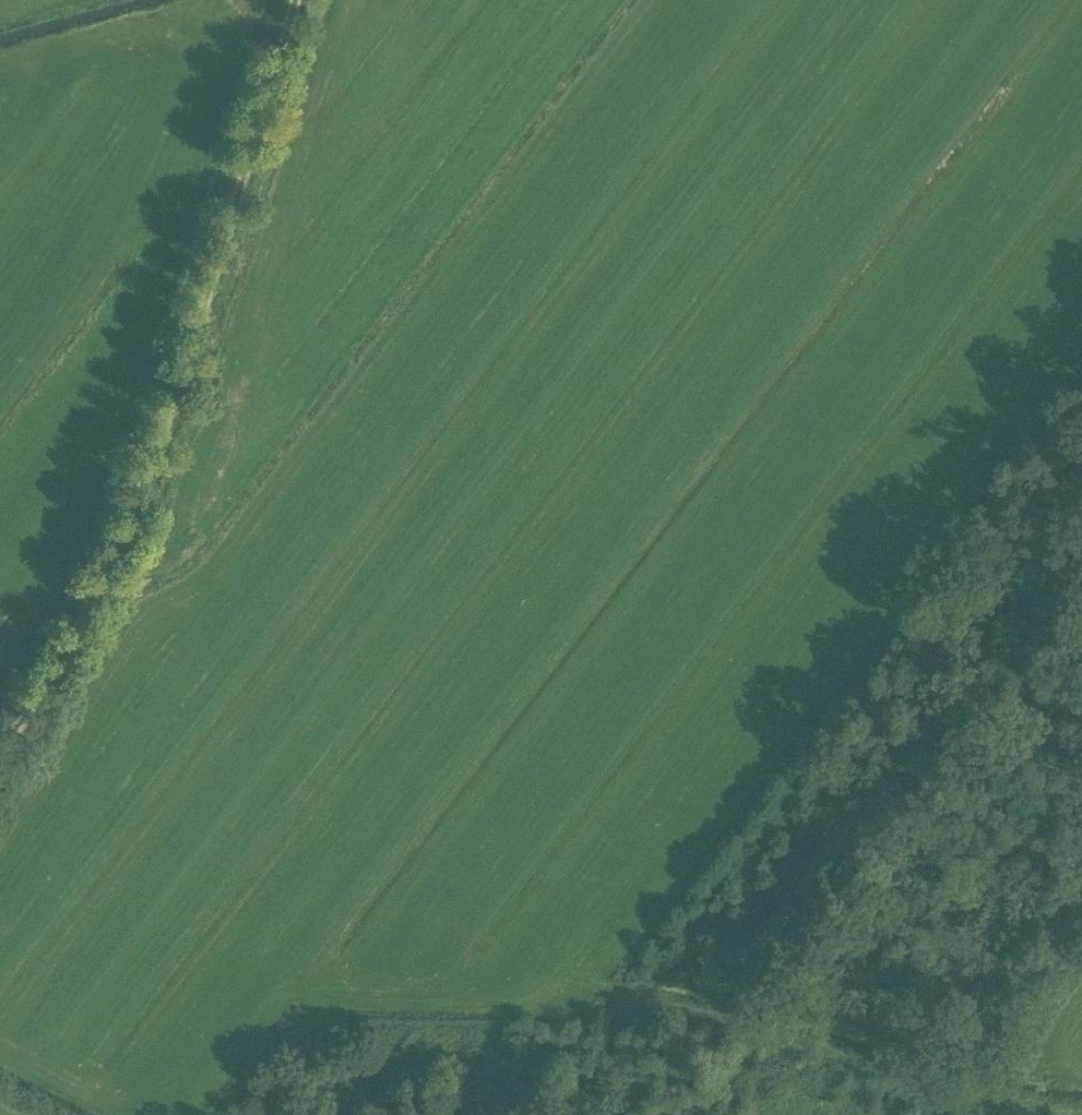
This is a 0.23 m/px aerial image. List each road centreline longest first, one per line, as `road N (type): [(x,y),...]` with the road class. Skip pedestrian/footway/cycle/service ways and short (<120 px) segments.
road 1 (track): [(614,1114),(623,1094),(620,1015),(654,976),(793,896),(824,844),(891,657),(956,582),(1029,533),(1081,465)]
road 2 (track): [(293,0),(179,382),(78,630),(0,749)]
road 3 (track): [(697,1114),(1081,614)]

